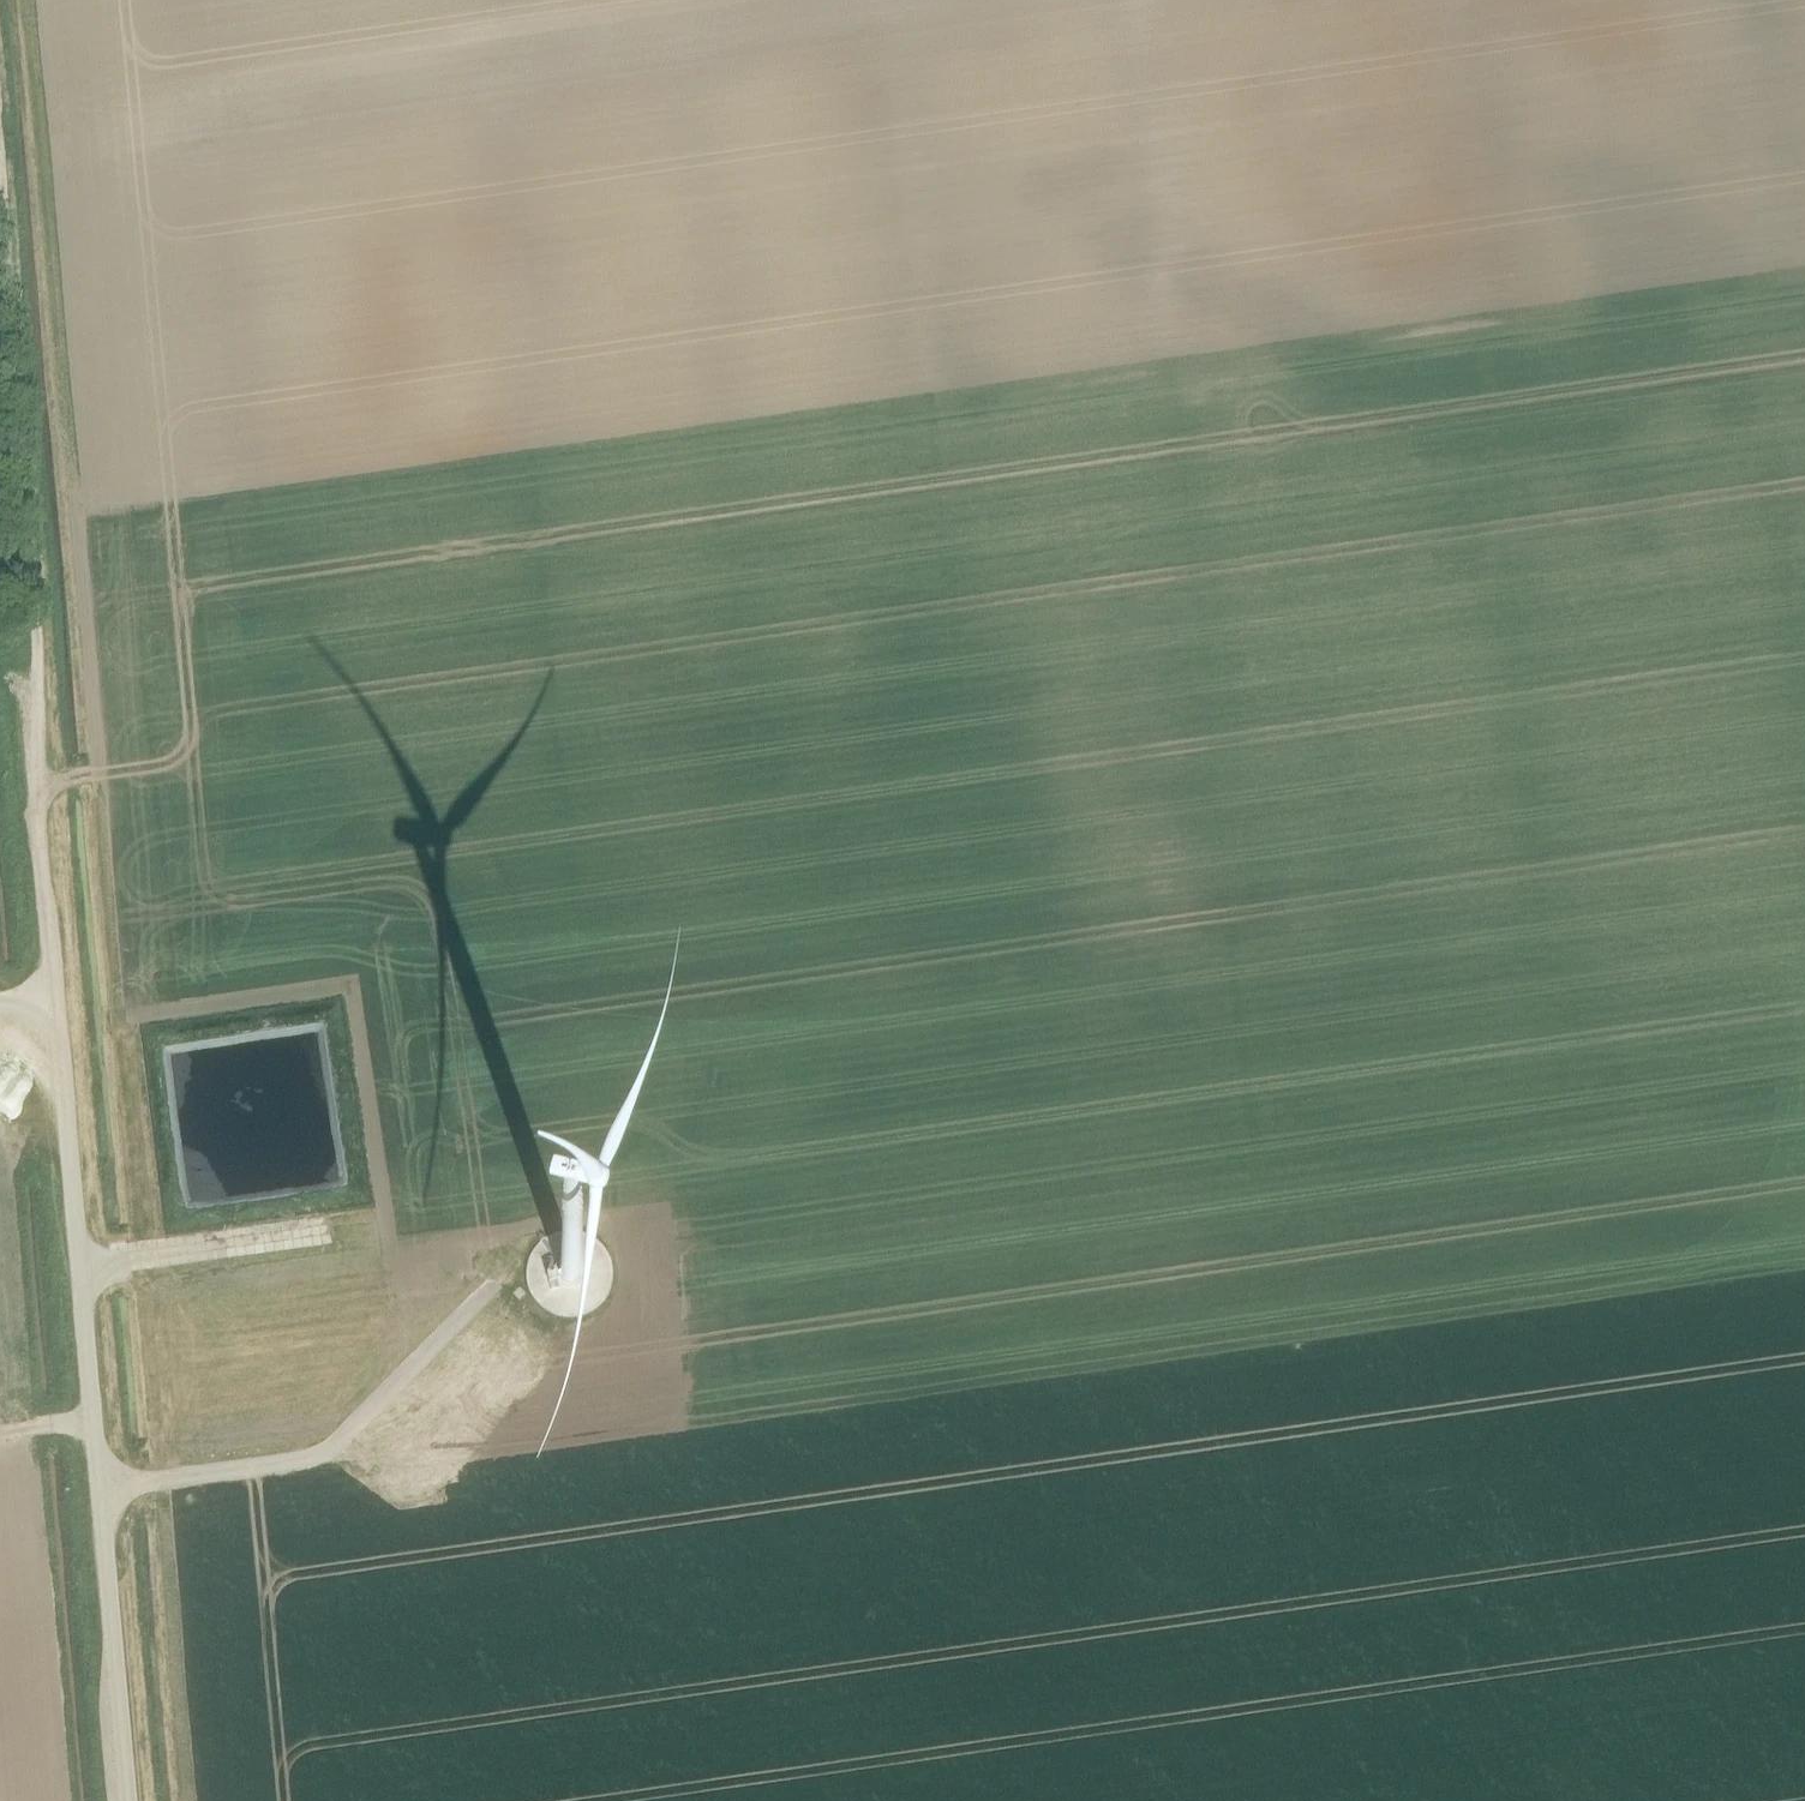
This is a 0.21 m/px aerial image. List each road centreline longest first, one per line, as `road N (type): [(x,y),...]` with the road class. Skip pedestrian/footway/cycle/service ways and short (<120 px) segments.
road 1 (unclassified): [(136,1800),(51,994)]
road 2 (track): [(28,770),(40,752),(0,205)]
road 3 (unclassified): [(51,994),(28,770)]

